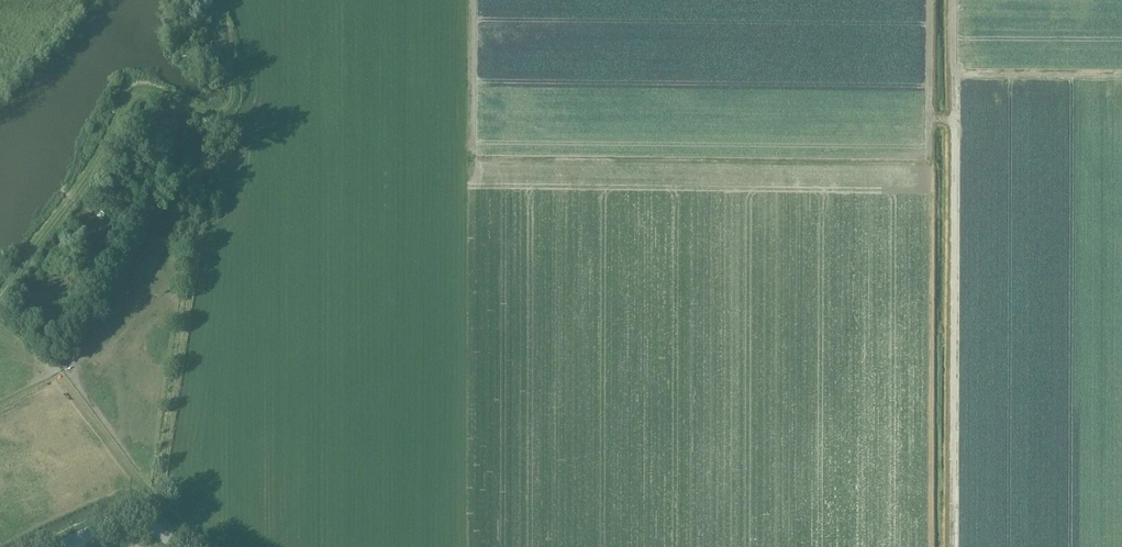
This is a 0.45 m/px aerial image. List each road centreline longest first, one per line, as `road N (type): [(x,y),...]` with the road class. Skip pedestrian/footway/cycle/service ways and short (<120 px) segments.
road 1 (track): [(952,546),(953,73)]
road 2 (track): [(201,211),(150,527)]
road 3 (track): [(1121,73),(953,73)]
road 4 (unclassified): [(172,546),(150,527),(127,522),(65,546)]

